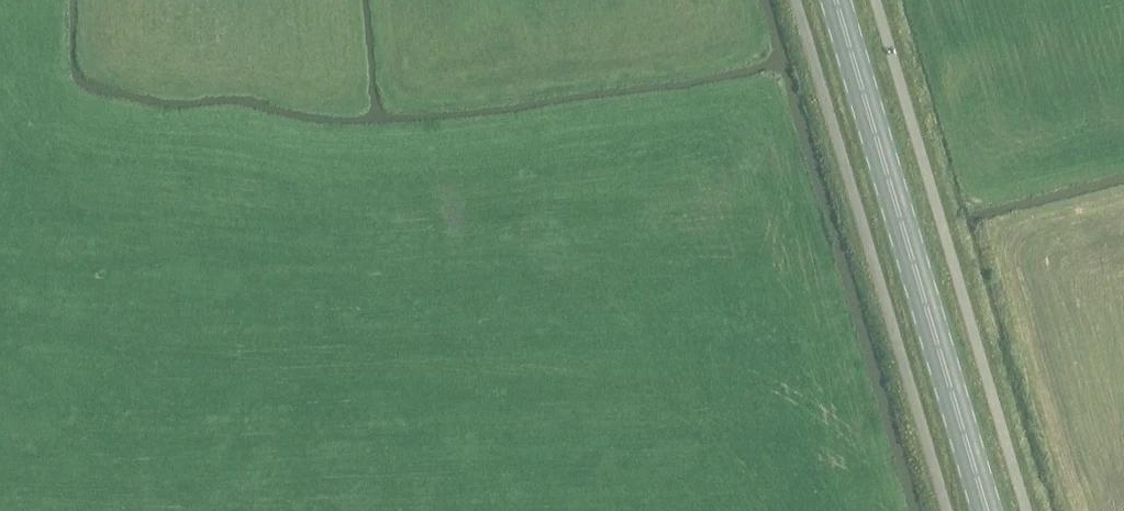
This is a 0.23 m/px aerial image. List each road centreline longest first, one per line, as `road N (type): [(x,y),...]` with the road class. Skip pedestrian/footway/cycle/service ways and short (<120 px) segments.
road 1 (primary): [(988,510),(838,0)]

